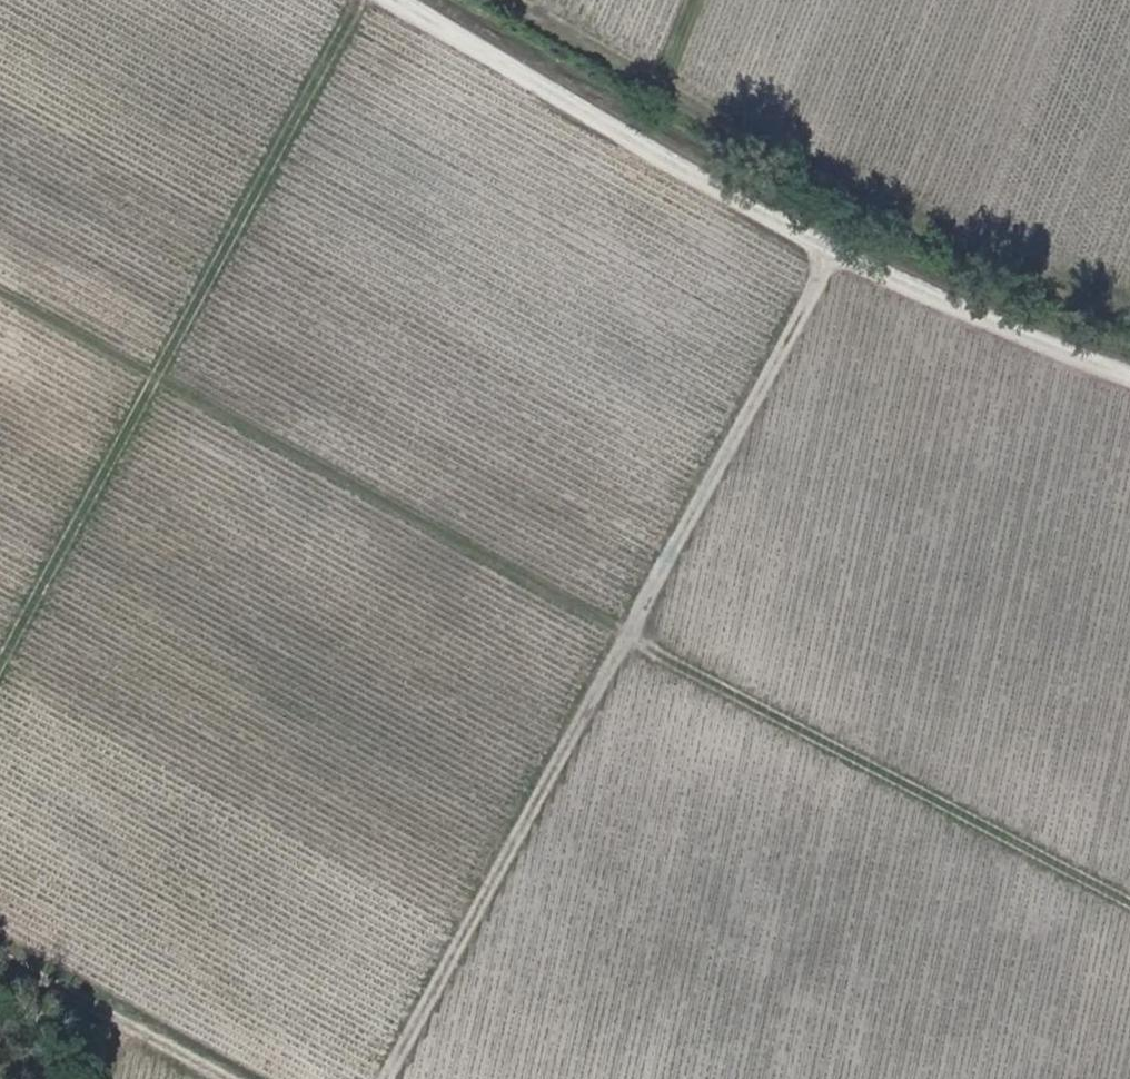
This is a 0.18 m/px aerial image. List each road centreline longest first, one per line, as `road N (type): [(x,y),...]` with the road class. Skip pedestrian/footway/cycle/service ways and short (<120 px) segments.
road 1 (track): [(153,374),(626,638),(1129,904)]
road 2 (track): [(830,253),(386,1078)]
road 3 (track): [(0,663),(352,0)]
road 4 (track): [(510,0),(936,246),(1129,319)]
road 5 (track): [(0,950),(233,1078)]
road 6 (track): [(153,374),(0,292)]

